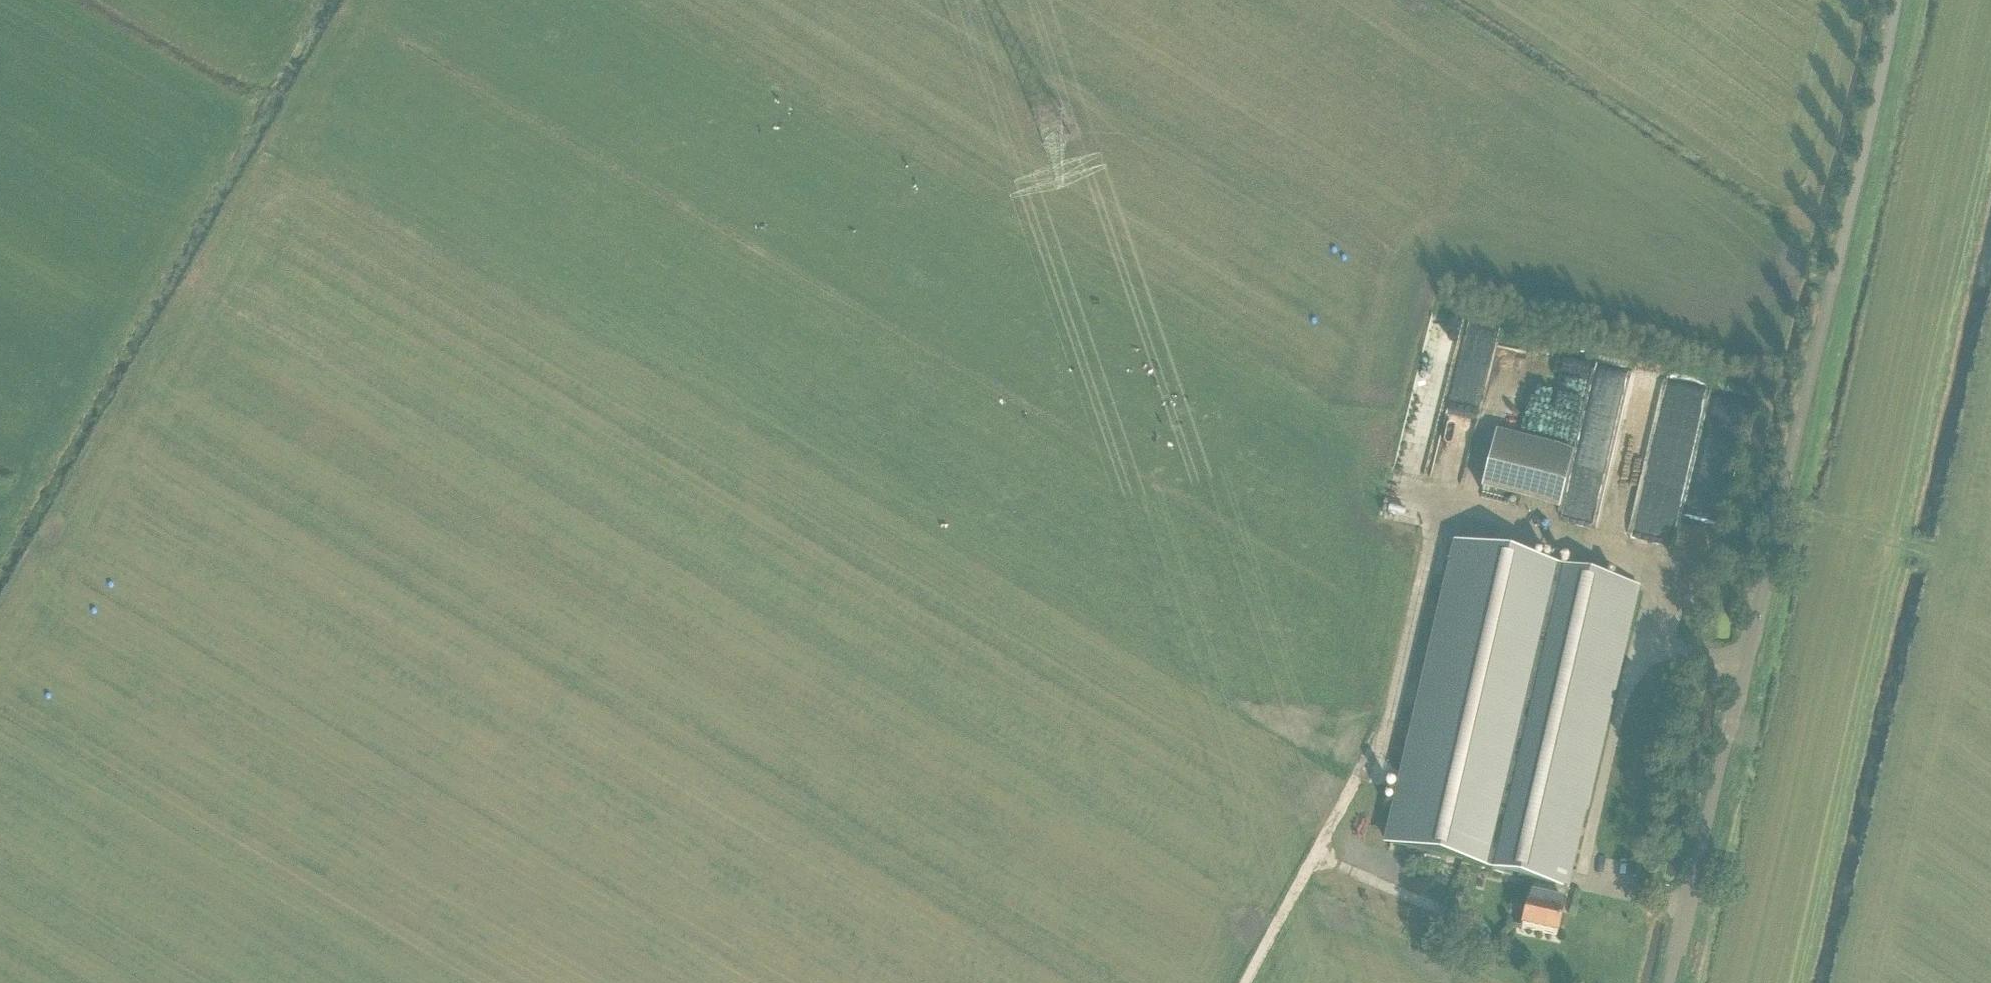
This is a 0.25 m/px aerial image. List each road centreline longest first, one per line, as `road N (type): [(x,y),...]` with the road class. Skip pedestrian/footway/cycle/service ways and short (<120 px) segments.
road 1 (unclassified): [(1678,982),(1899,0)]

